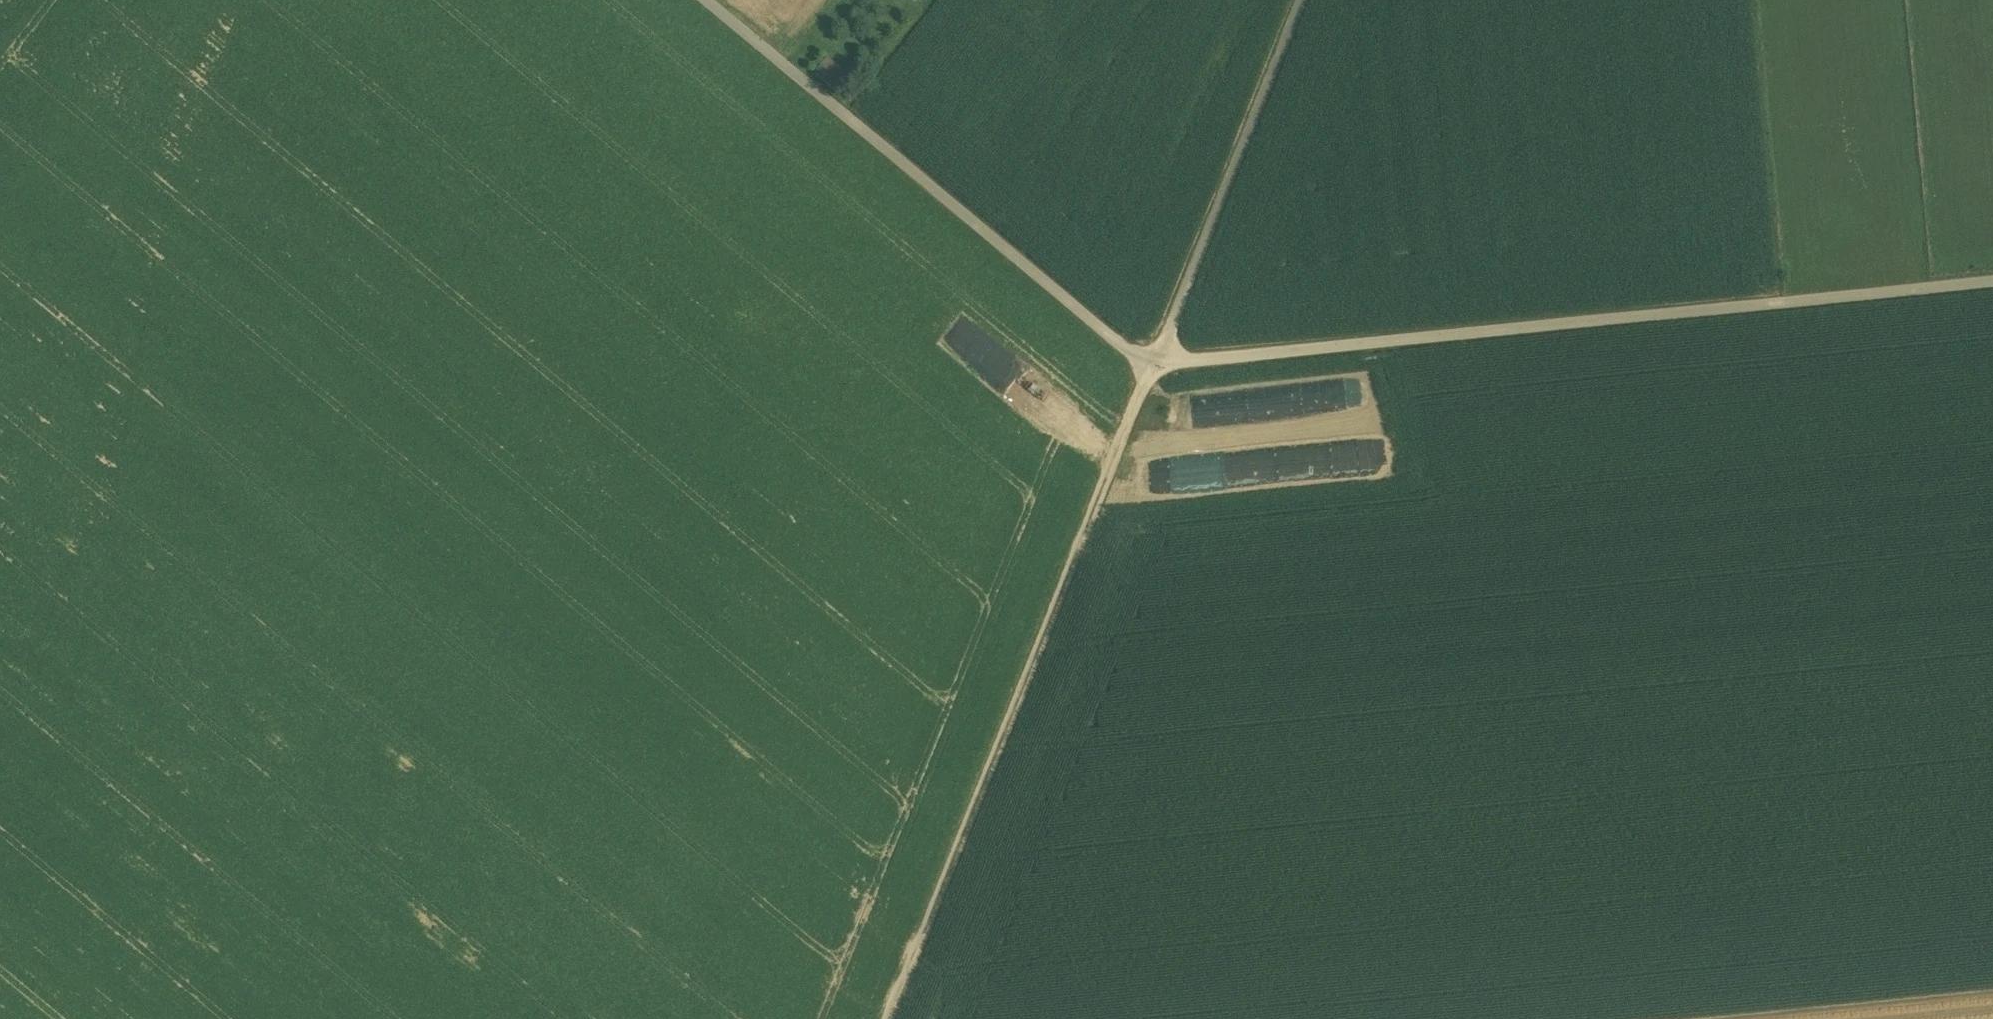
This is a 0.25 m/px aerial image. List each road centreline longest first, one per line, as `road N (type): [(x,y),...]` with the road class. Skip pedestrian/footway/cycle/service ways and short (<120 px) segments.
road 1 (track): [(710,0),(1149,364),(1992,282)]
road 2 (track): [(1297,0),(894,1018)]

